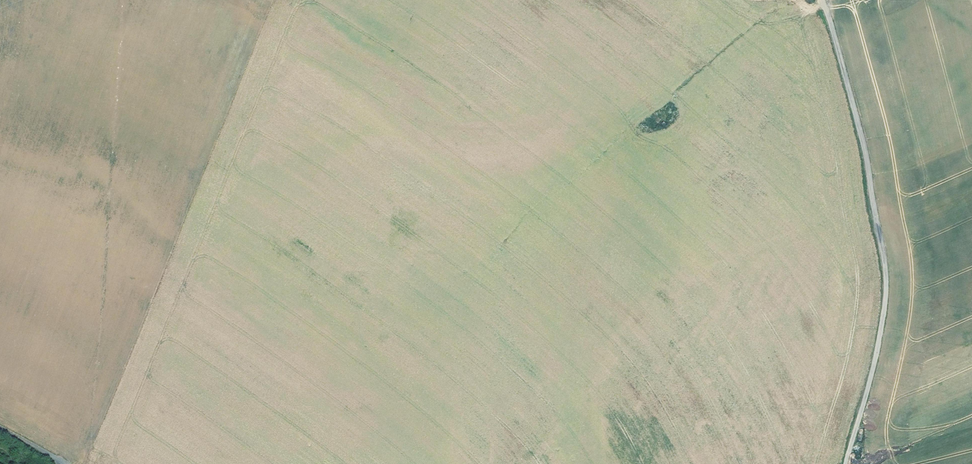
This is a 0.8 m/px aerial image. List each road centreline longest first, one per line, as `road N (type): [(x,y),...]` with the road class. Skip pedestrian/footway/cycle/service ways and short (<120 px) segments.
road 1 (track): [(846,463),(877,354),(886,287),(853,105),(821,0)]

